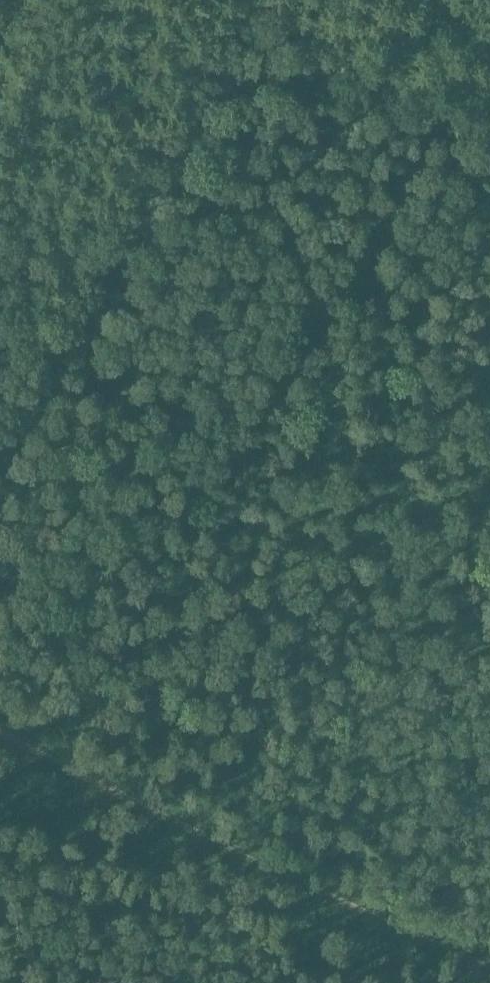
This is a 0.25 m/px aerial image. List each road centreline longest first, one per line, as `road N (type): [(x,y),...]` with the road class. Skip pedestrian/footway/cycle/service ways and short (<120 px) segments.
road 1 (track): [(489,966),(0,730)]

